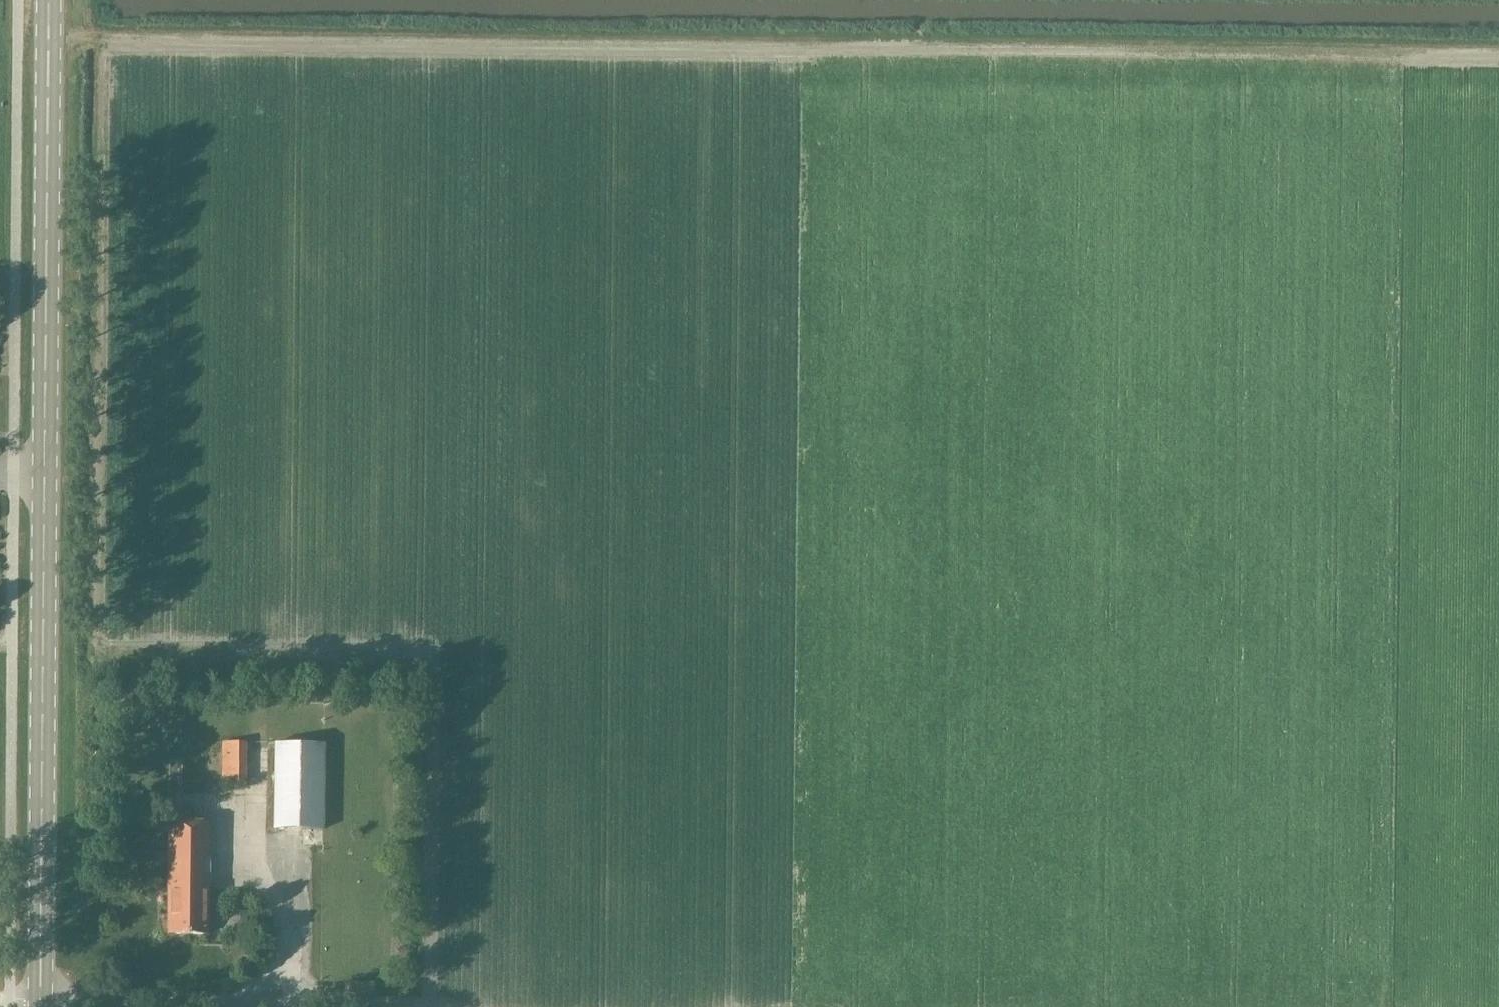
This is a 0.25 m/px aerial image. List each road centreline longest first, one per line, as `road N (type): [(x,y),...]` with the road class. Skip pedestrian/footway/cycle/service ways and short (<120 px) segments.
road 1 (secondary): [(40,1006),(48,0)]

